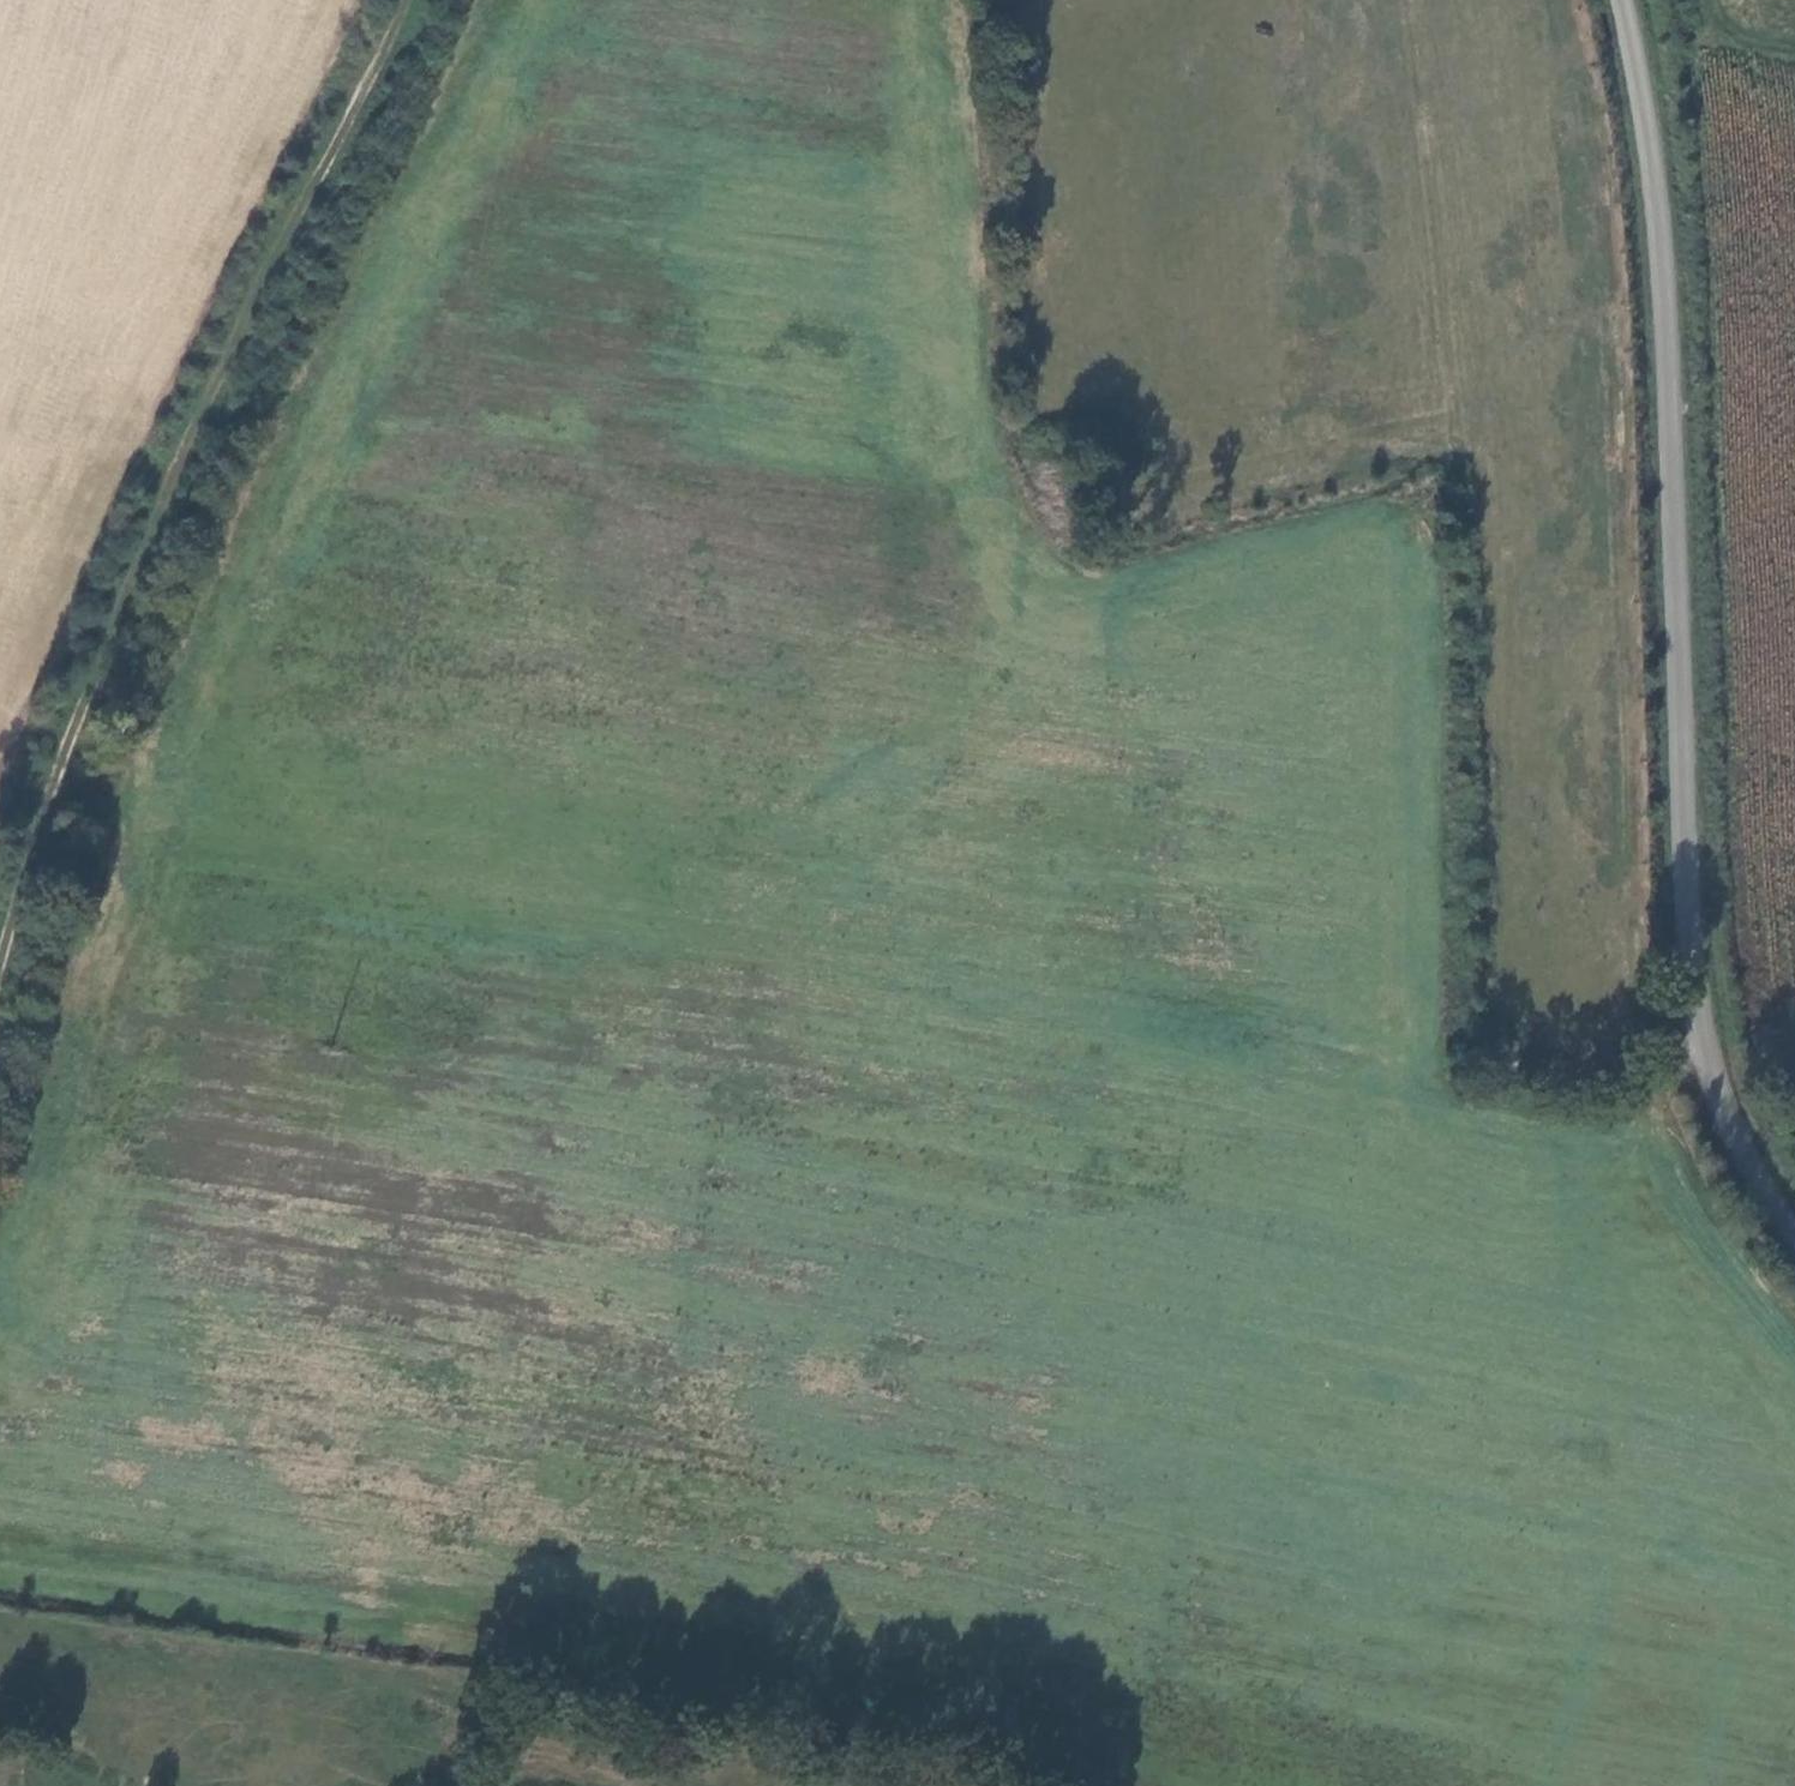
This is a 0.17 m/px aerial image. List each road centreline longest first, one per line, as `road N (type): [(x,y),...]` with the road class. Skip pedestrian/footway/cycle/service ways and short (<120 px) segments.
road 1 (unclassified): [(1613,0),(1651,185),(1697,1041),(1758,1190),(1794,1234)]
road 2 (track): [(365,0),(147,514),(0,1035)]

